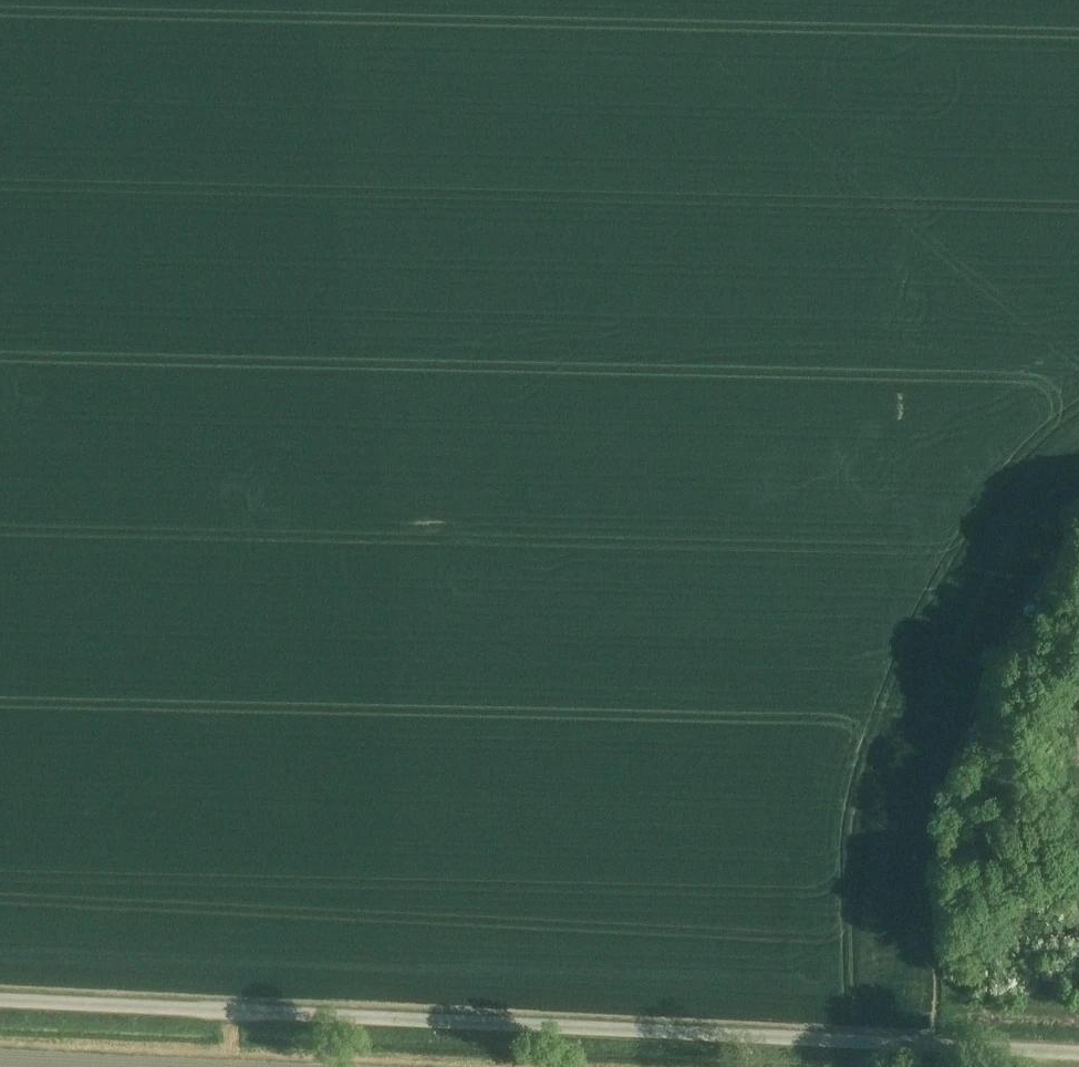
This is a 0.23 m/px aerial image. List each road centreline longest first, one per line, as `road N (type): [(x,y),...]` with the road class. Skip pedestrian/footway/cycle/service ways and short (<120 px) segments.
road 1 (unclassified): [(1078,1053),(0,1002)]

